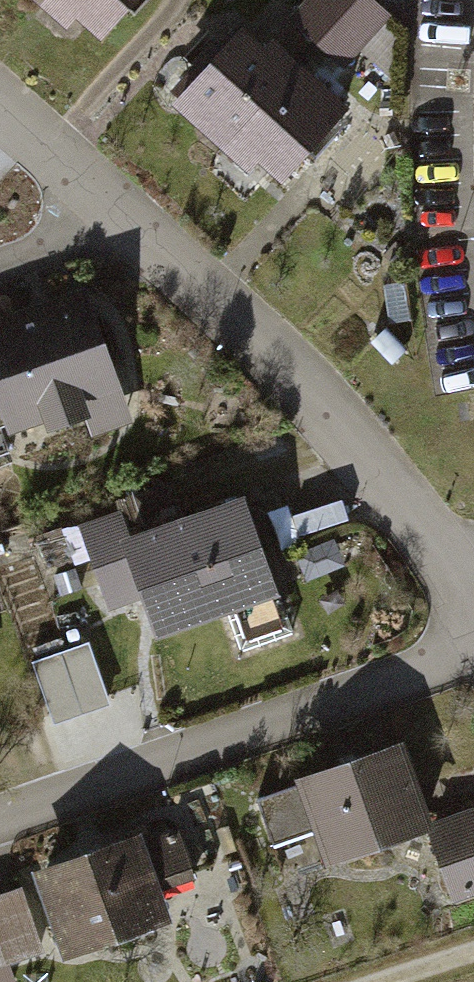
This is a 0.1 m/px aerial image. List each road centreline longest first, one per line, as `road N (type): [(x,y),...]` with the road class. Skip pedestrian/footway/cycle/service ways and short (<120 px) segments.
road 1 (residential): [(130,219),(341,427),(427,527),(473,612)]
road 2 (residential): [(473,652),(0,815)]
road 3 (residential): [(0,99),(130,219)]
road 4 (residential): [(130,219),(0,264)]

